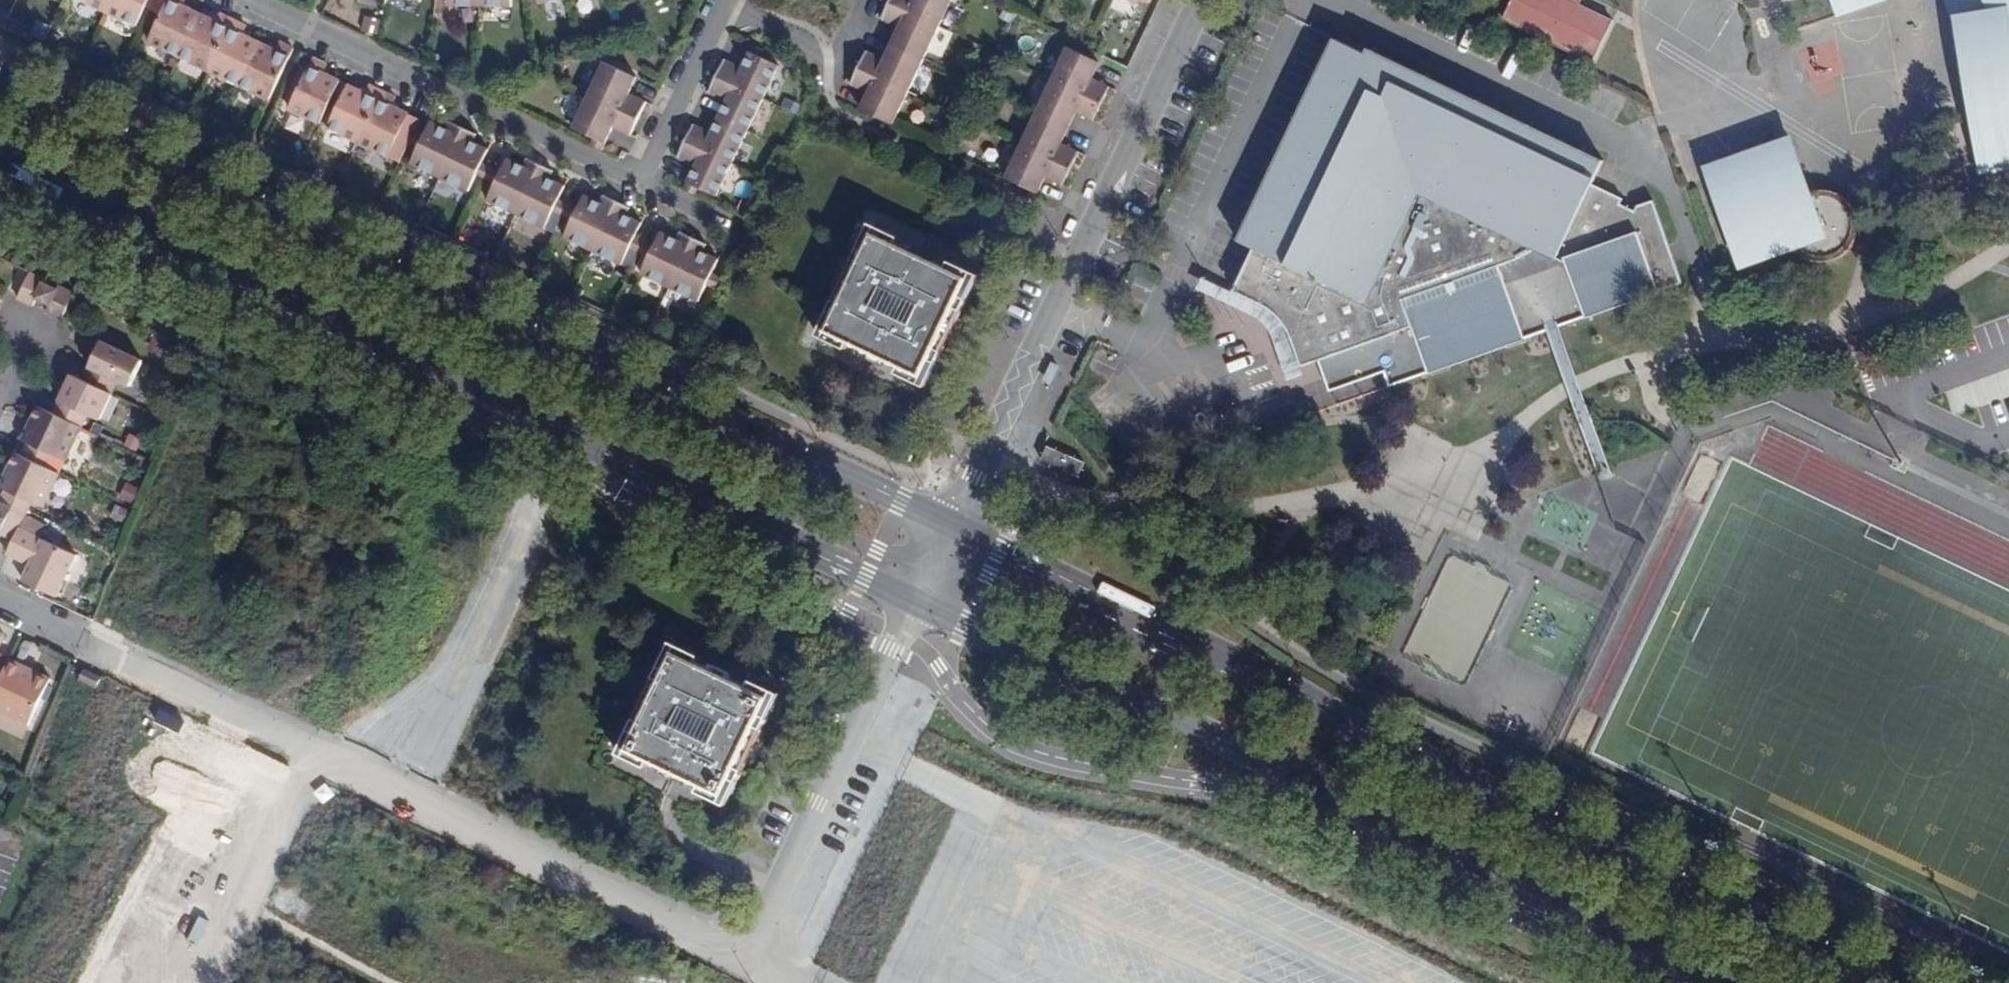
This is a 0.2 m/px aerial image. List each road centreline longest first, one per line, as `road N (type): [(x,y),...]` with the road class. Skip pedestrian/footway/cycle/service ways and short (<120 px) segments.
road 1 (primary): [(0,154),(910,601),(1177,720),(1718,982)]
road 2 (primary): [(947,524),(0,80)]
road 3 (primary): [(1886,982),(947,524)]
road 4 (residential): [(1200,0),(947,524)]
road 5 (residential): [(1697,278),(1665,187),(1622,140),(1333,0)]
road 6 (residential): [(639,180),(254,0)]
road 7 (track): [(286,982),(380,782)]
road 8 (residential): [(723,5),(639,180)]

